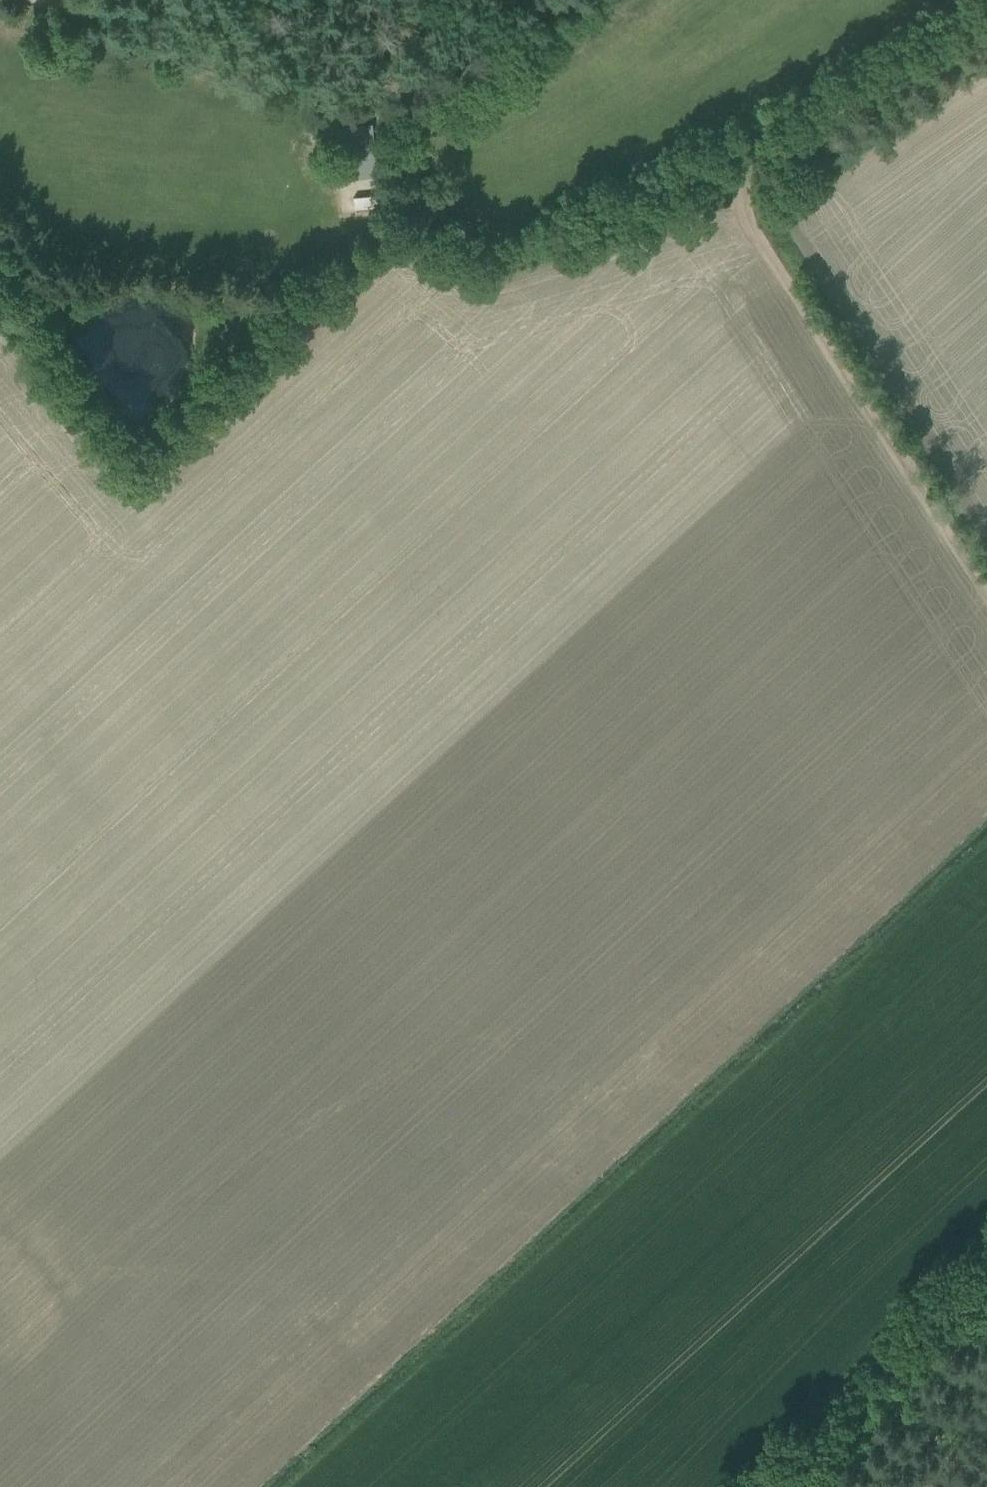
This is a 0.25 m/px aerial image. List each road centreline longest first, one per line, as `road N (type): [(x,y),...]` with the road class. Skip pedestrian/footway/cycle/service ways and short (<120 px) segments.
road 1 (track): [(986,32),(771,147),(746,168),(743,182),(752,228),(986,592)]
road 2 (track): [(986,1270),(765,1486)]

